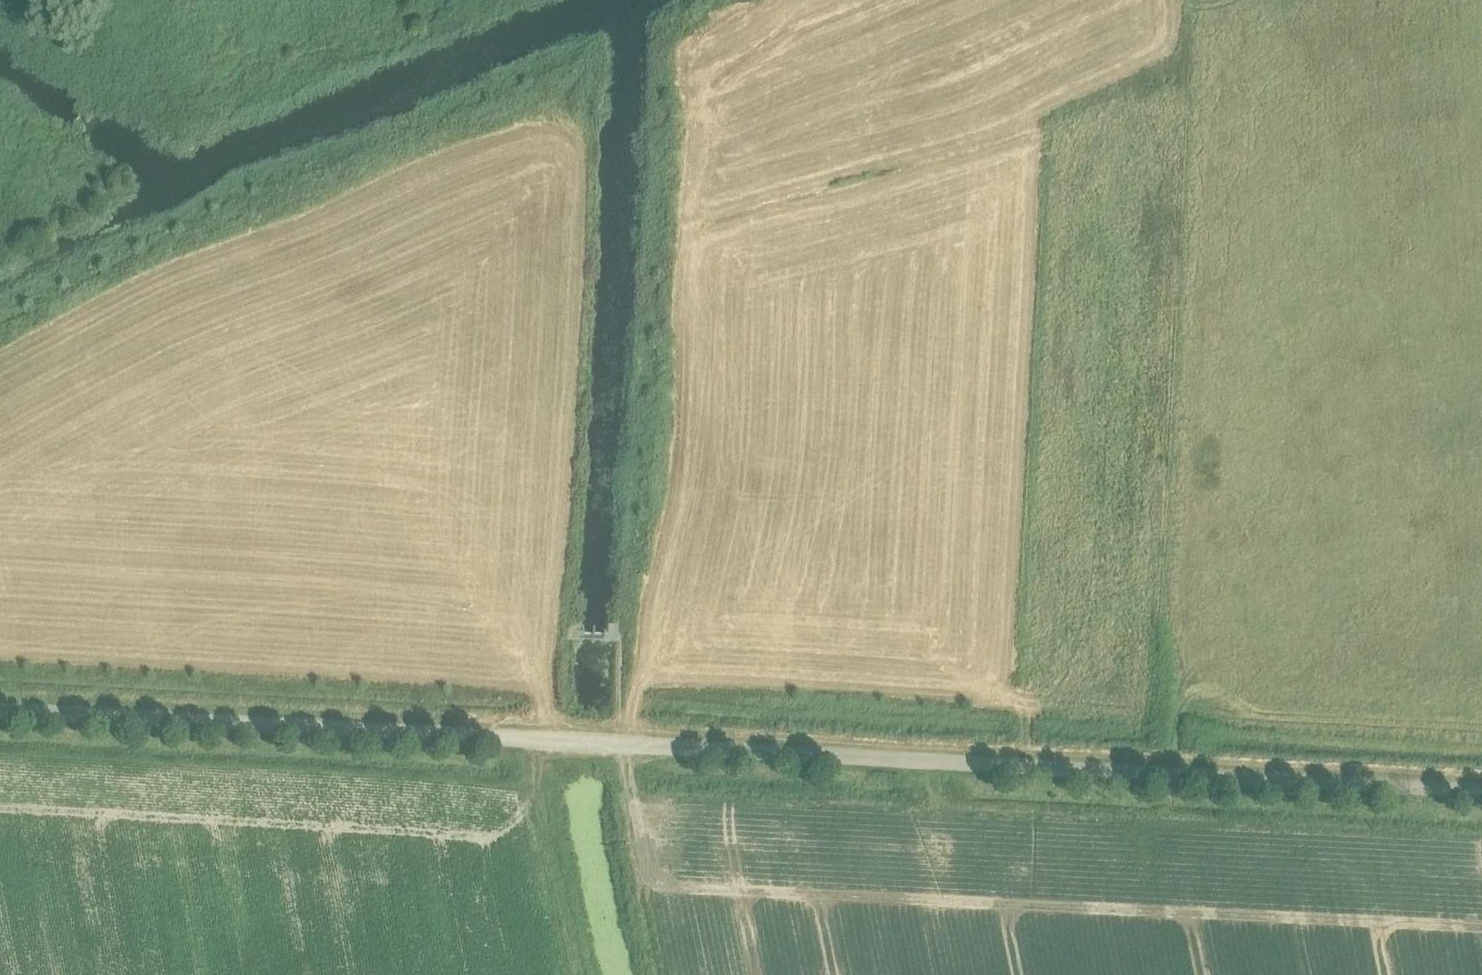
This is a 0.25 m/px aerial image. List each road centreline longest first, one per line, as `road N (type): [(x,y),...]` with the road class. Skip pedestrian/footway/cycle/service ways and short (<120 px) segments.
road 1 (unclassified): [(1481,791),(0,712)]

